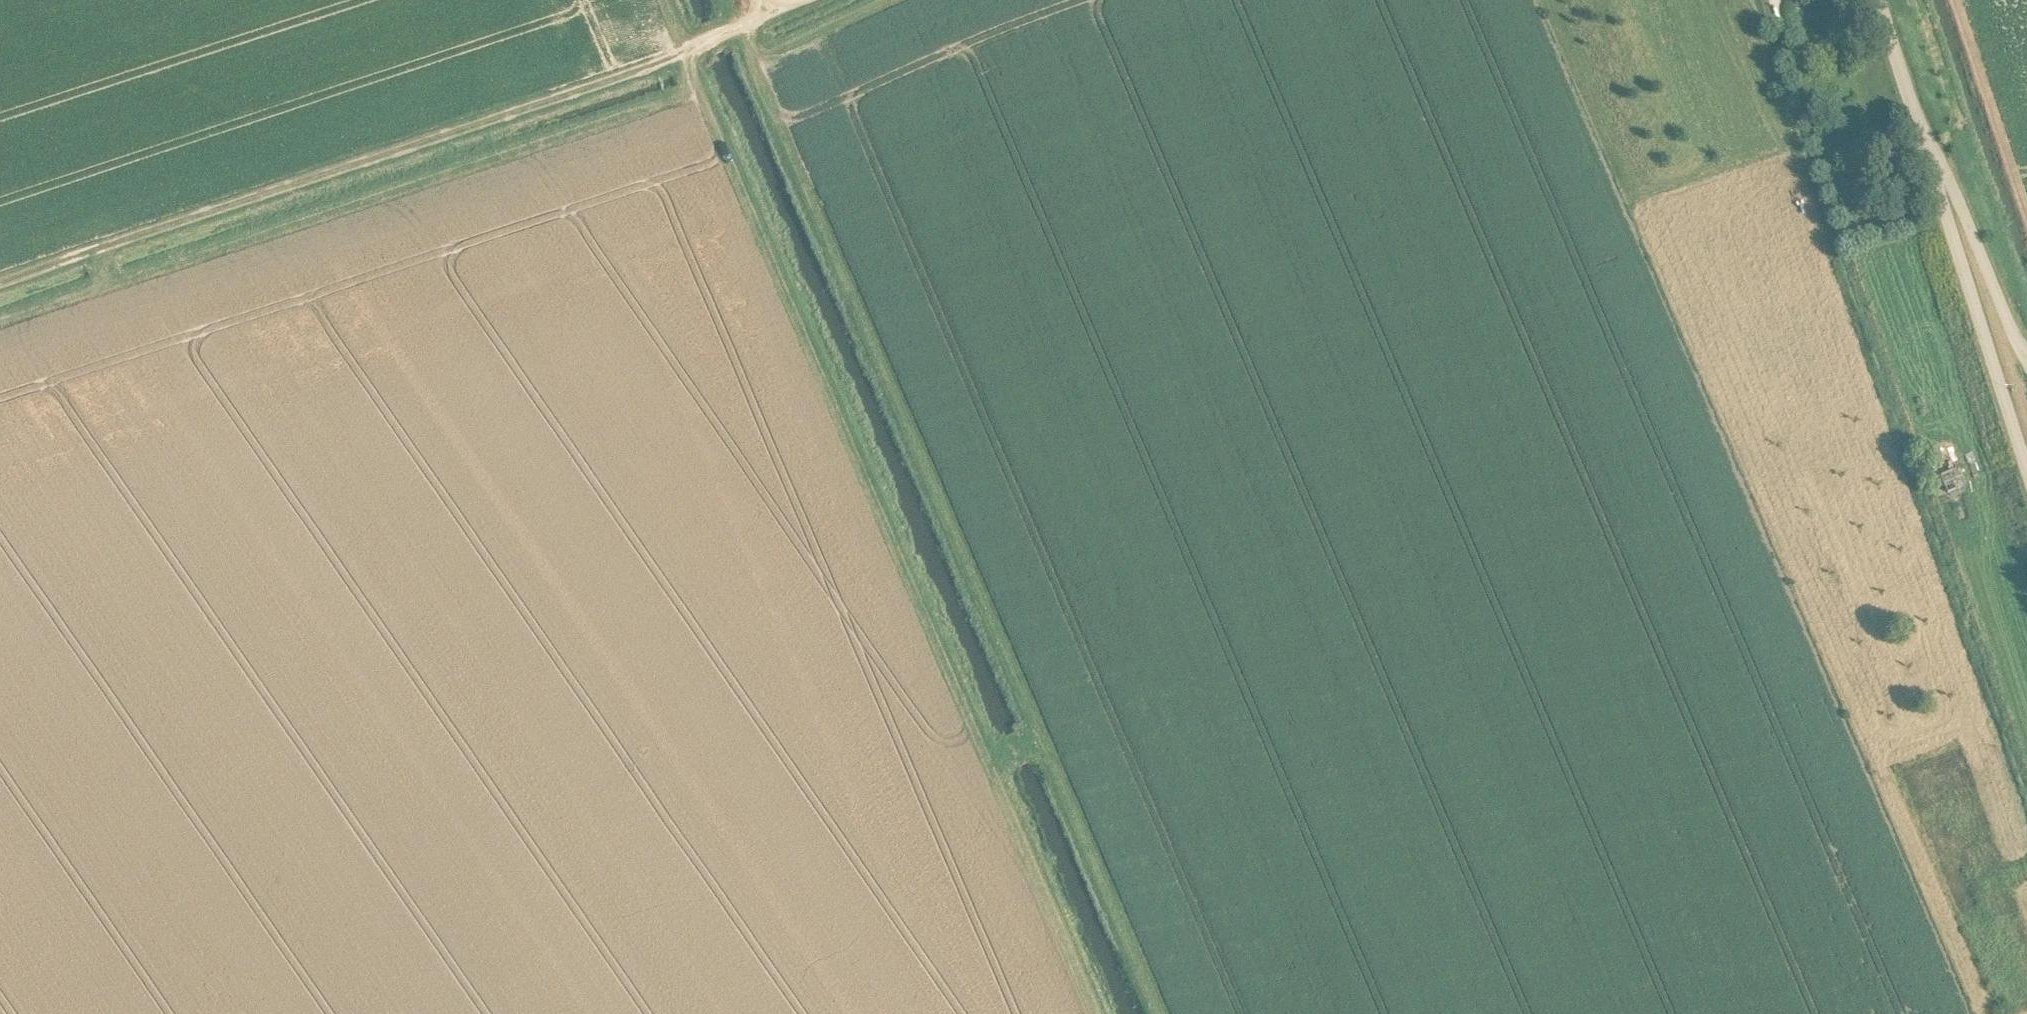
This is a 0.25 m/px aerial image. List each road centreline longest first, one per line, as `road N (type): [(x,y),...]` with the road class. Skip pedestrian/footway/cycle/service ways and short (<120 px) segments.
road 1 (unclassified): [(2026,453),(1937,183)]
road 2 (unclassified): [(1937,183),(1876,0)]
road 3 (unclassified): [(2026,336),(1981,233),(1937,183)]

